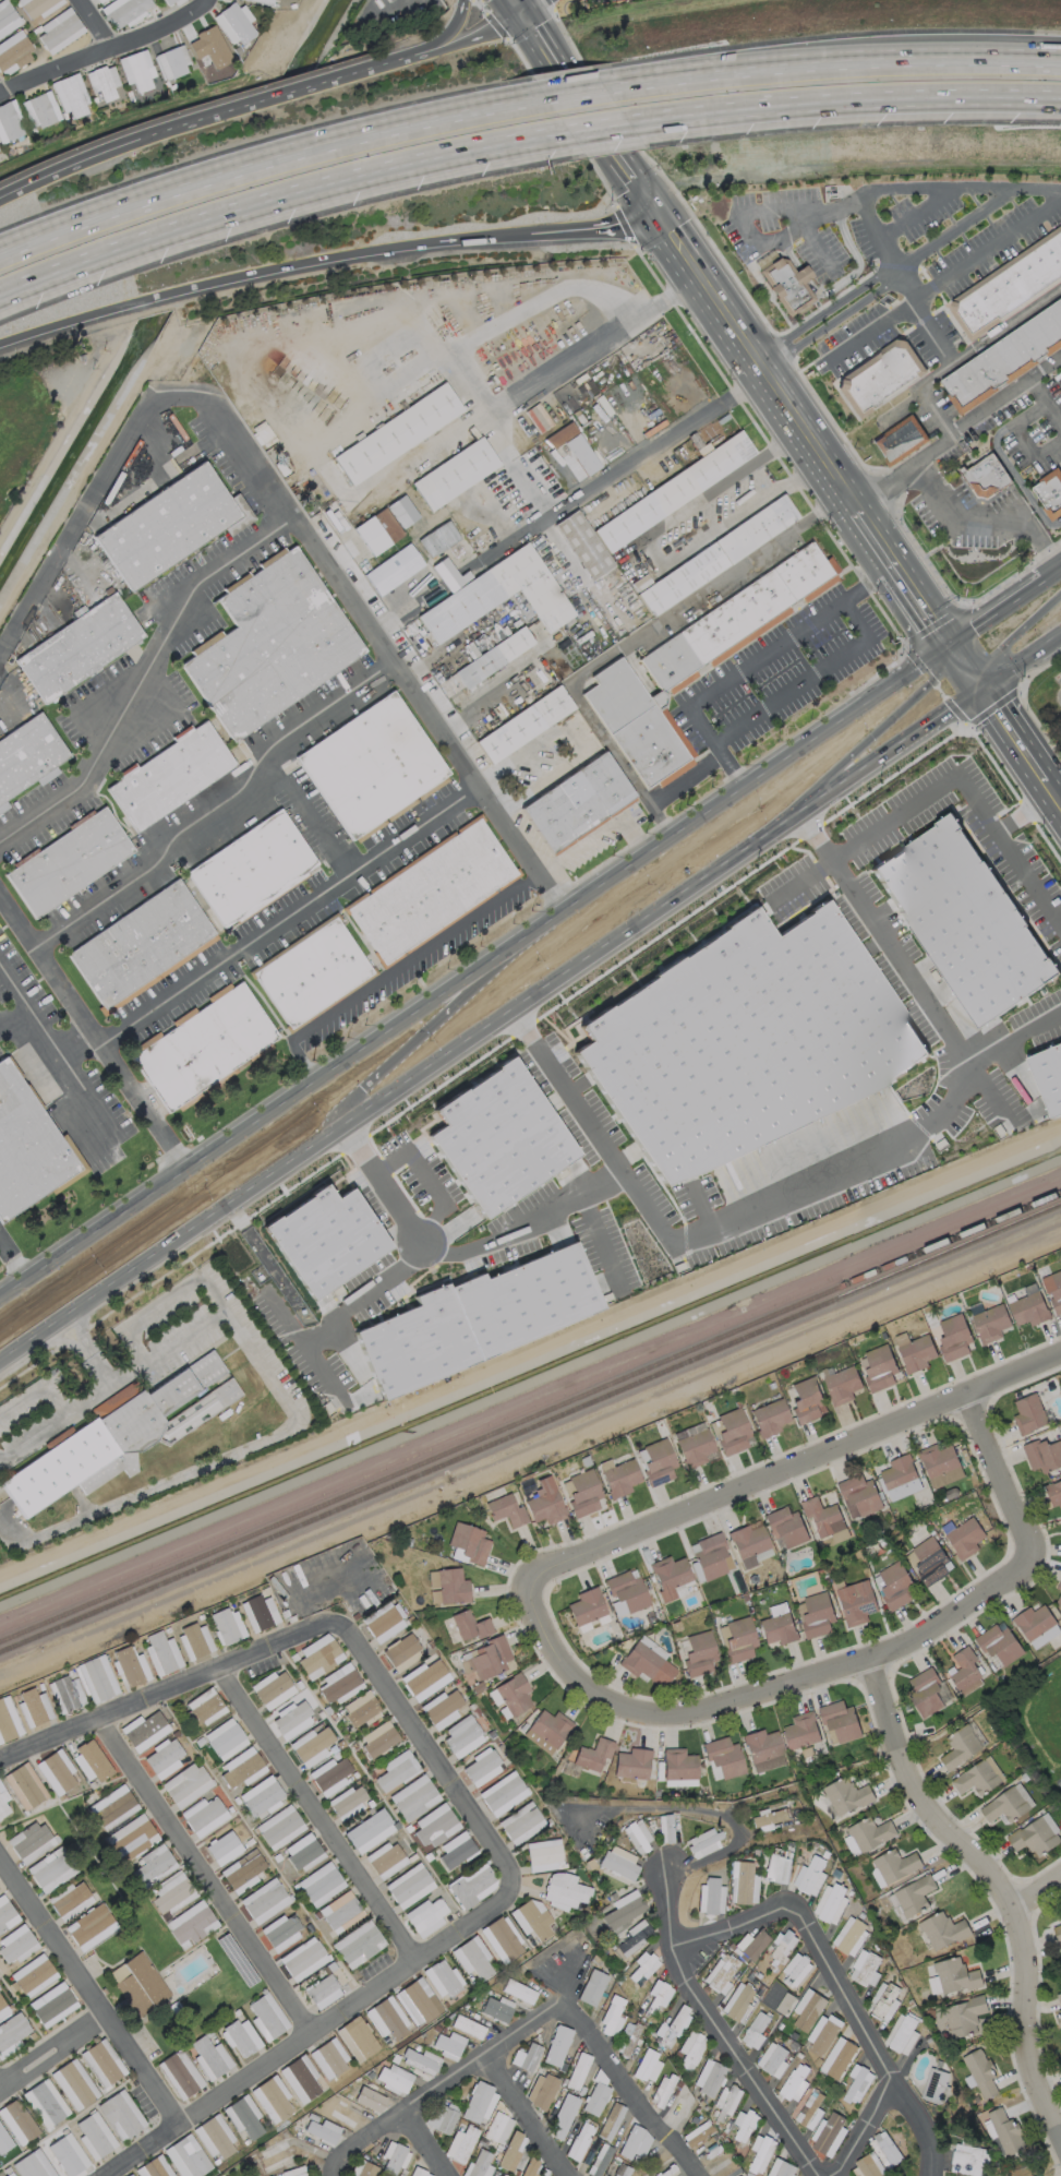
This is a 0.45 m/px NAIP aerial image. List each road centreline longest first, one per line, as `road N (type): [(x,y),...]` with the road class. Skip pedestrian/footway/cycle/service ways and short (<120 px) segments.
road 1 (primary): [(0,1363),(981,693)]
road 2 (residential): [(102,2175),(505,1902),(510,1877),(341,1629),(324,1627),(218,1666),(0,1758)]
road 3 (primary): [(949,646),(0,1297)]
road 4 (residential): [(532,1574),(568,1669),(610,1695),(676,1710),(878,1660),(1026,1569)]
road 5 (motorway): [(0,296),(260,206),(566,134)]
road 6 (residential): [(1060,1356),(532,1574)]
road 7 (motorway): [(541,96),(239,165),(0,246)]
road 8 (motorway): [(525,17),(424,59),(244,107),(0,196)]
road 9 (motorway): [(0,342),(123,303),(303,262),(530,232)]
road 10 (residential): [(878,1660),(889,1737),(919,1800),(992,1863),(1020,1905),(1027,2061),(1060,2142)]
road 11 (residential): [(338,2175),(339,2162),(360,2140),(565,2009),(692,2175)]
road 12 (motorway): [(1060,55),(852,57),(602,82)]
road 13 (residential): [(931,2175),(927,2123),(893,2082),(801,1918),(781,1908),(677,1947)]
road 14 (secondary): [(857,511),(632,181)]
road 15 (residential): [(311,2034),(94,1719)]
road 16 (residential): [(419,1960),(218,1666)]
road 17 (residential): [(819,2175),(684,1983),(666,1869)]
road 18 (residential): [(0,1858),(181,2121)]
road 19 (primary): [(732,864),(794,784),(937,682),(949,646)]
road 20 (motorway): [(632,124),(928,96)]
road 21 (primary): [(511,946),(478,999),(348,1087),(338,1107),(345,1128)]
road 22 (secondary): [(632,181),(525,17)]
road 23 (residential): [(1026,1569),(1032,1537),(965,1396)]
road 24 (residential): [(485,2056),(568,2175)]
road 25 (tertiary): [(1060,806),(981,693)]
road 26 (primary): [(1060,595),(991,648),(981,693)]
road 27 (motorway): [(928,96),(1060,113)]
road 28 (residential): [(0,2090),(109,2014)]
road 29 (motorway): [(928,96),(1060,97)]
road 30 (motorway): [(530,232),(658,219)]
road 31 (motorway): [(1060,42),(933,52)]

